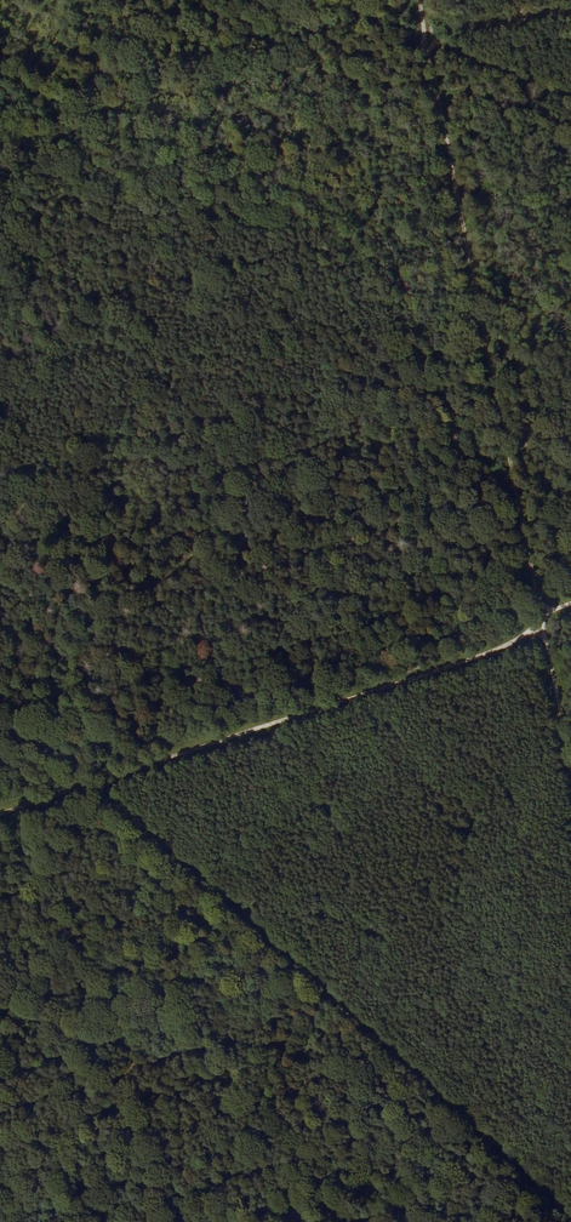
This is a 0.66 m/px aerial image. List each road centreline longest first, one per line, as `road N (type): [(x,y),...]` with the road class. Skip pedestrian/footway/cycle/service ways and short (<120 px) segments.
road 1 (track): [(424,0),(570,737)]
road 2 (track): [(570,99),(434,47),(0,134)]
road 3 (track): [(89,782),(460,664),(570,605)]

